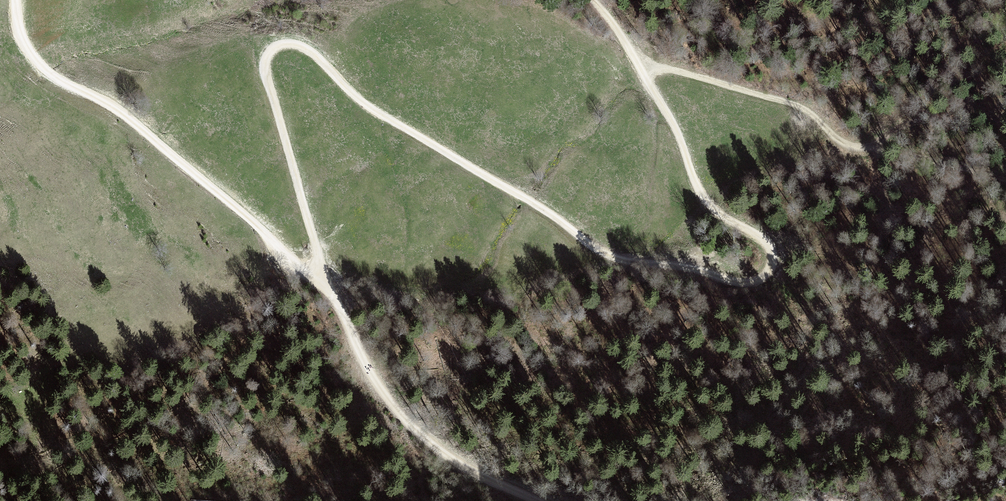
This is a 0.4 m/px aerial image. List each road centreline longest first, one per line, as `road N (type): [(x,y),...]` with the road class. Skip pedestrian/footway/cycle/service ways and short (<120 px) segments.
road 1 (track): [(321,272),(266,70),(271,52),(282,45),(309,50),(374,110),(594,246),(637,262),(742,282),(759,278),(773,259),(770,245),(704,196),(642,69)]
road 2 (unclassified): [(17,0),(23,45),(36,64),(116,108),(284,251),(321,272),(366,363),(410,423),(468,468),(540,500)]
road 3 (track): [(642,69),(788,103),(854,146)]
road 4 (track): [(854,146),(1005,180)]

